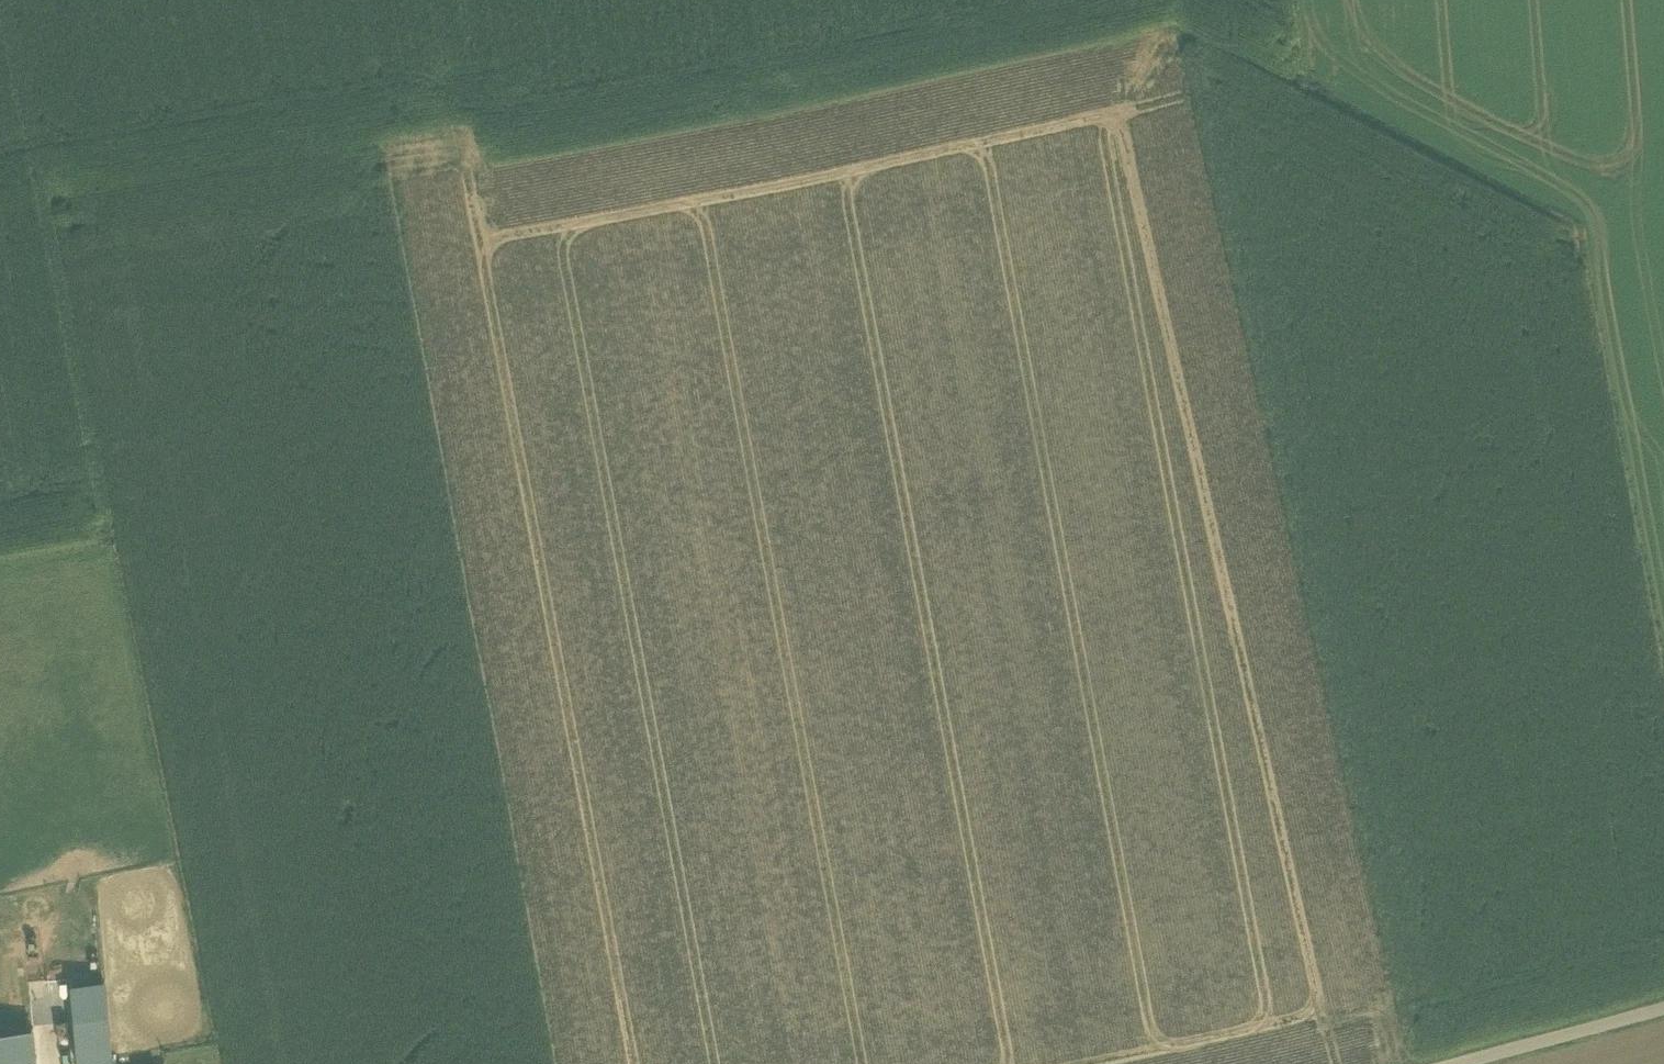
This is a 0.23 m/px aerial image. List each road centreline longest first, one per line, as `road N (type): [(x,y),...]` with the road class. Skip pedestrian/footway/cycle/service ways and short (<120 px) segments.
road 1 (unclassified): [(1663,1008),(1448,1063)]

